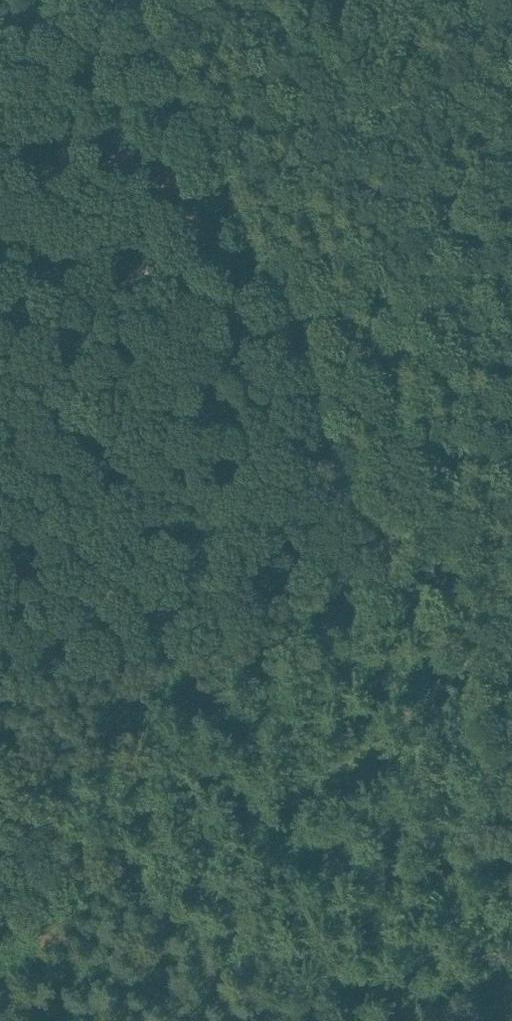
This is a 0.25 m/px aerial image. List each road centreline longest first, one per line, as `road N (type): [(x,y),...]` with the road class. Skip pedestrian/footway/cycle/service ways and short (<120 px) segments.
road 1 (track): [(511,831),(148,0)]
road 2 (track): [(467,1020),(511,852)]

